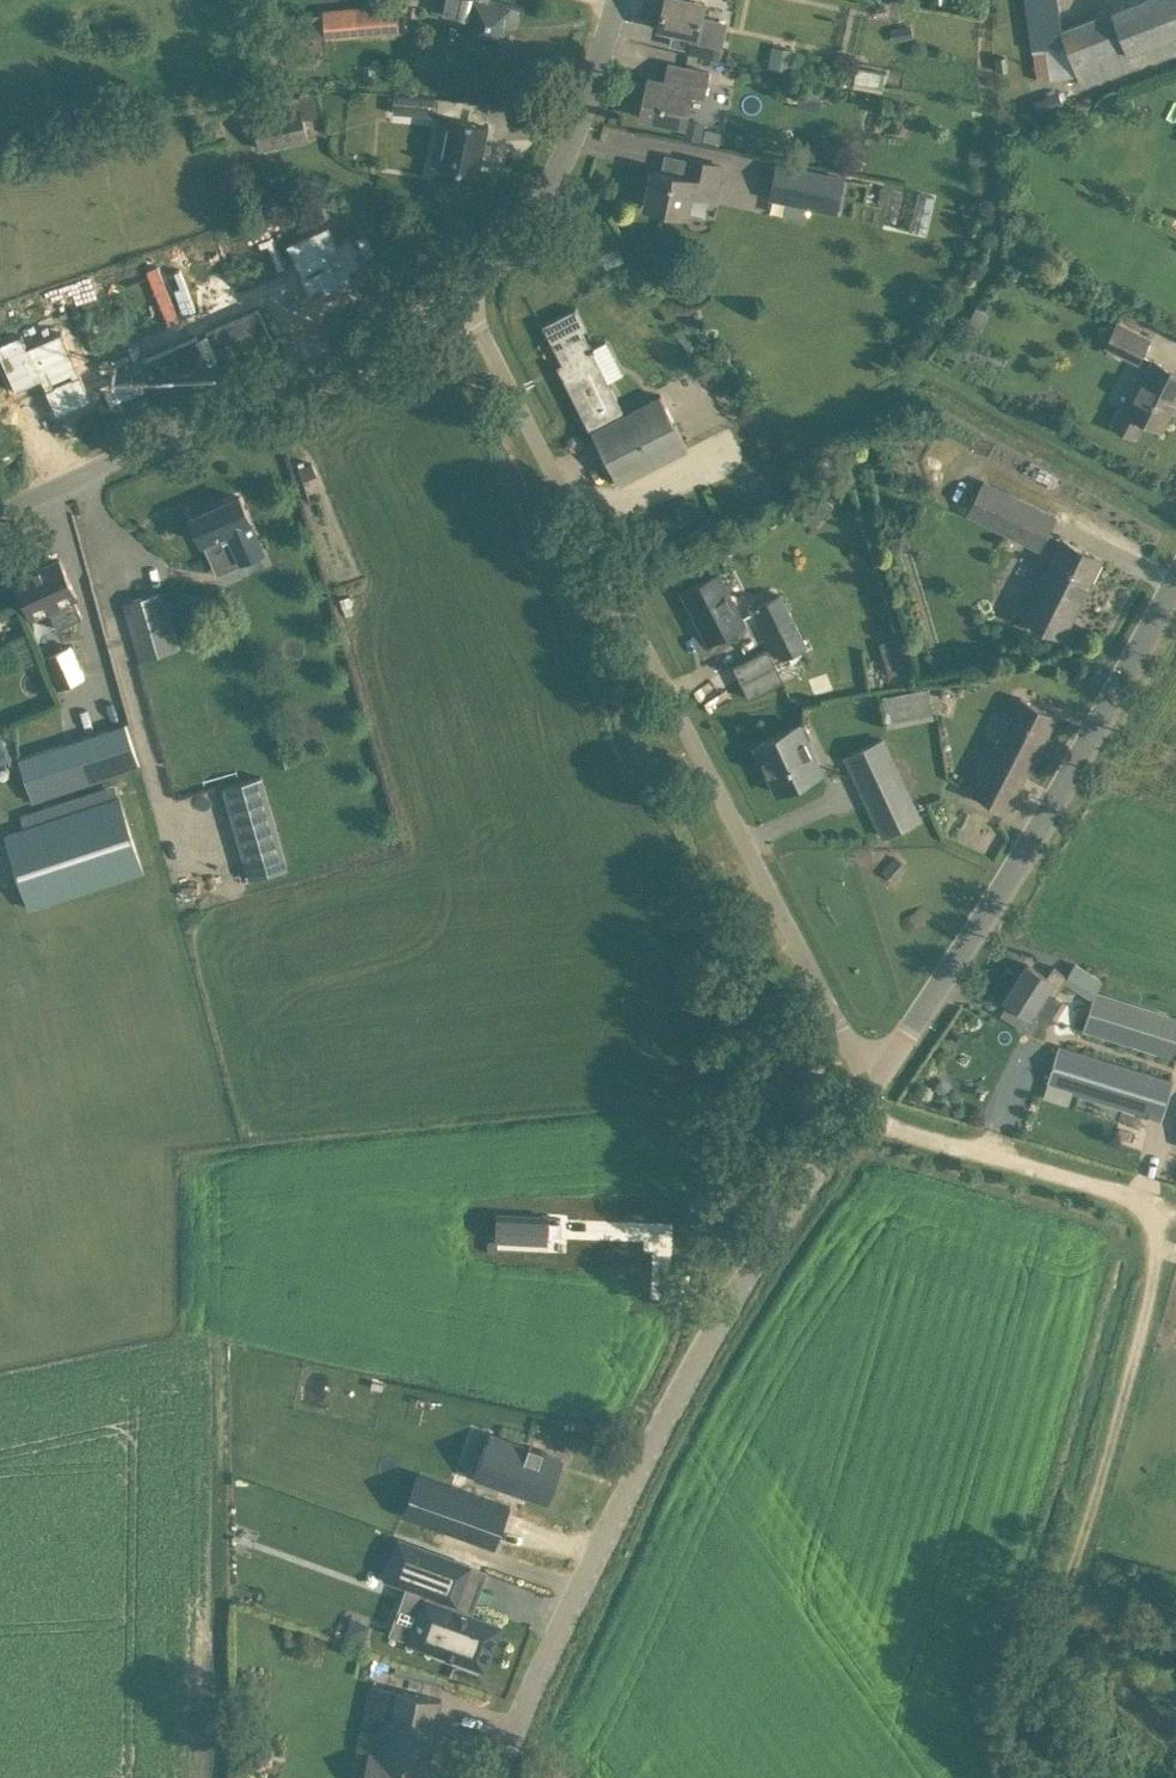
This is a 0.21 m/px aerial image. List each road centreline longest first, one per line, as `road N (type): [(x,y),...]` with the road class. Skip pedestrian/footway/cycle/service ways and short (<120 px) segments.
road 1 (residential): [(864,1089),(457,291)]
road 2 (unclassified): [(491,1777),(520,1693),(683,1367),(864,1089)]
road 3 (unclassified): [(864,1089),(1175,578)]
road 4 (track): [(1160,1230),(1123,1411),(1065,1588),(1048,1694),(1085,1777)]
road 5 (residential): [(0,511),(457,291)]
road 6 (track): [(864,1089),(892,1126),(1151,1204),(1160,1230)]
road 7 (residential): [(457,291),(541,198),(575,135),(615,0)]

